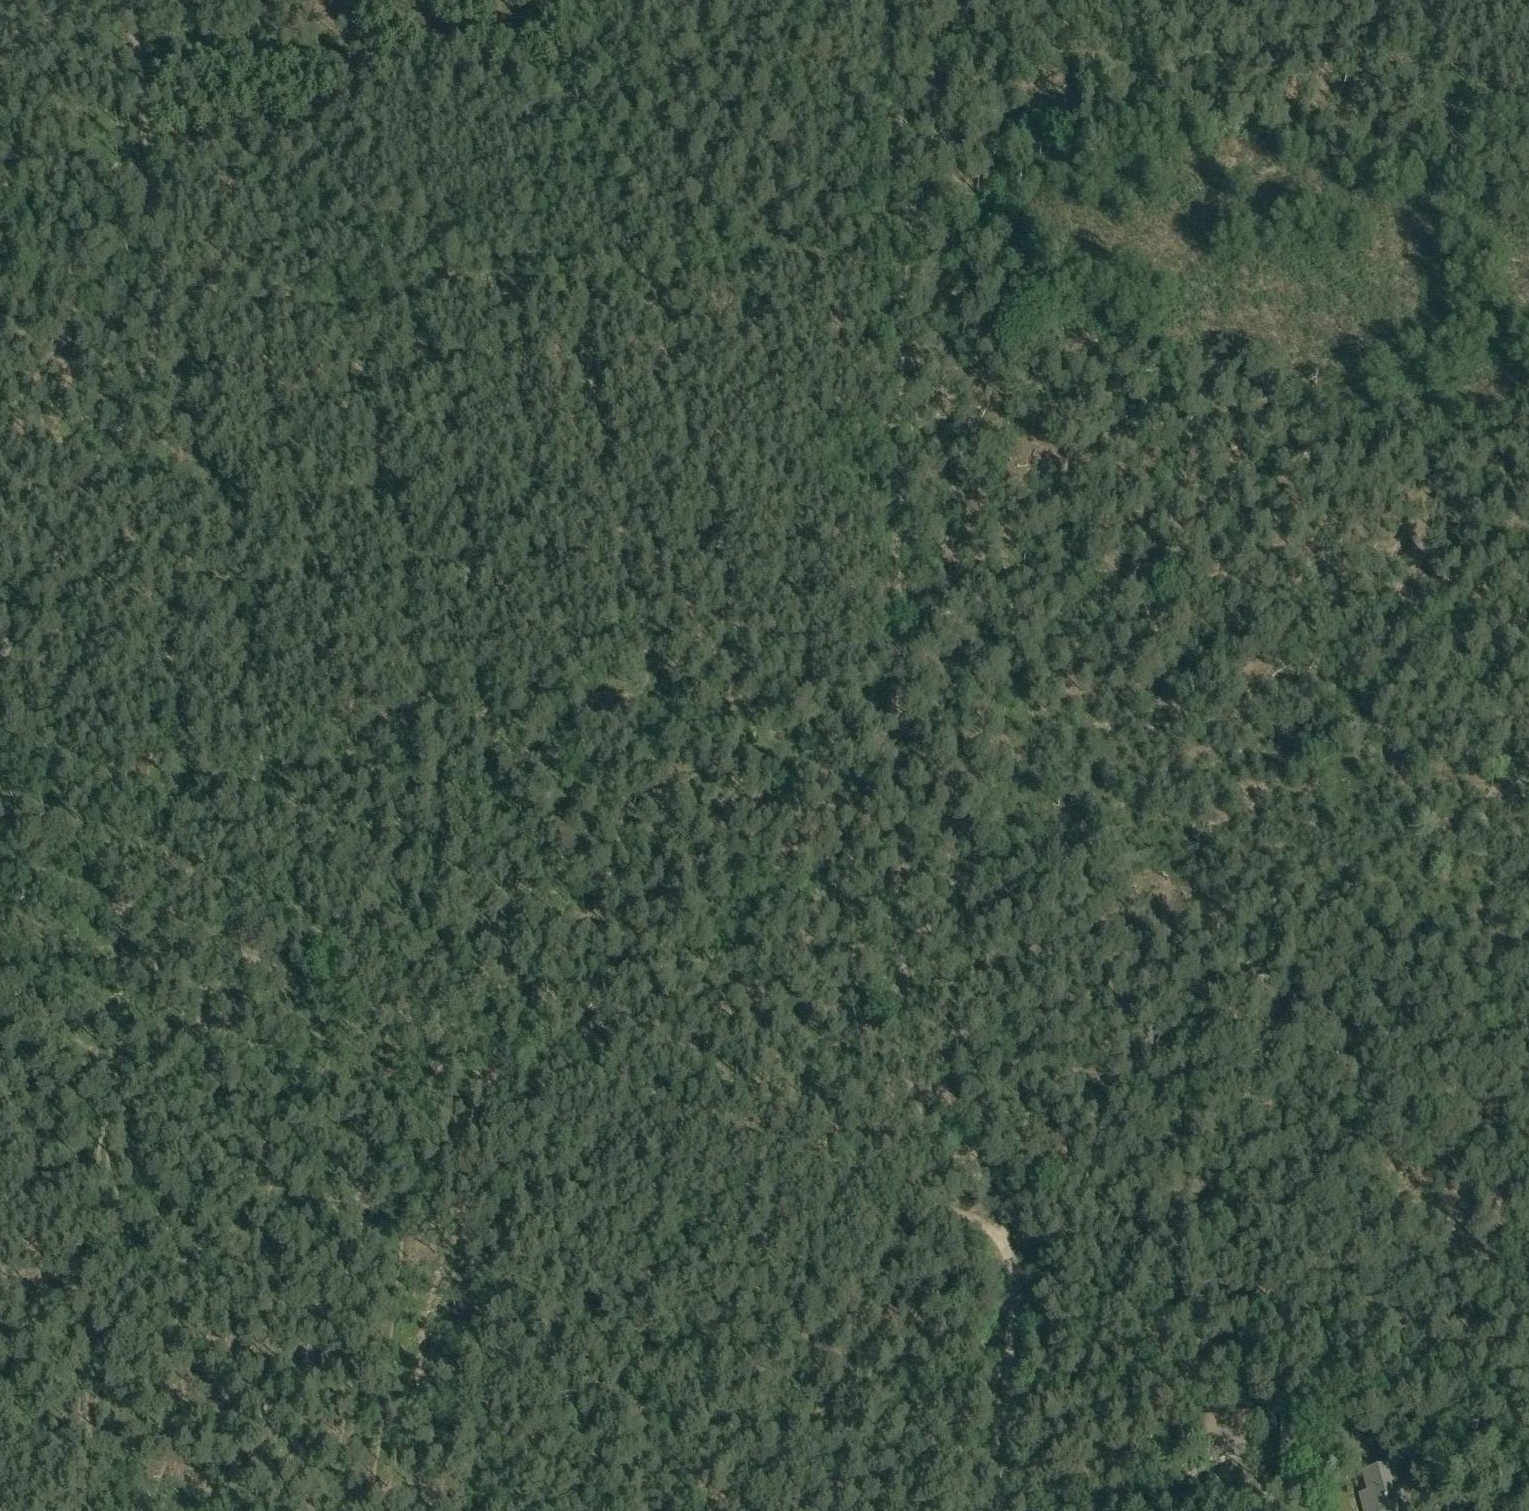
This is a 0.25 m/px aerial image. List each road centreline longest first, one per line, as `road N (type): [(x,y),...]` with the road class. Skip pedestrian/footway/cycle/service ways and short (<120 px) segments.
road 1 (track): [(1002,1239),(923,1197),(676,1122),(0,865)]
road 2 (track): [(994,1510),(1002,1239)]

